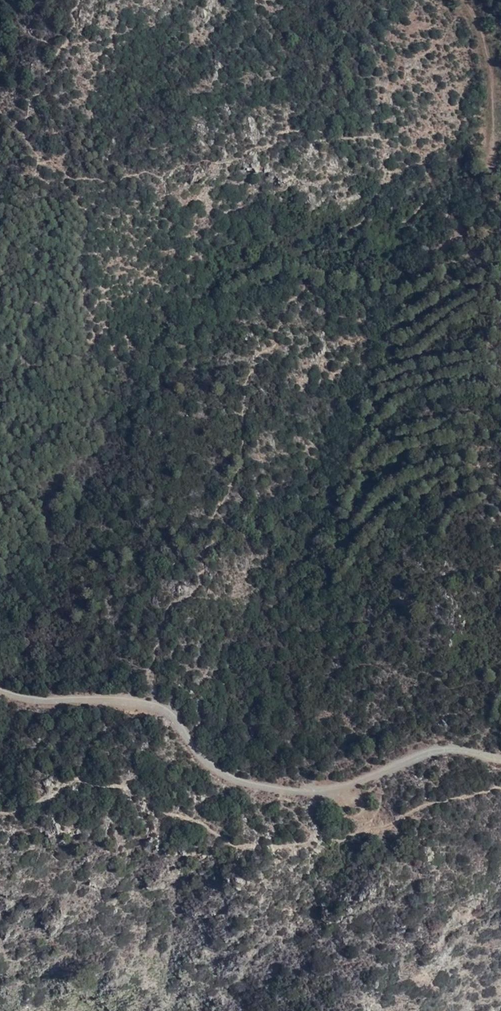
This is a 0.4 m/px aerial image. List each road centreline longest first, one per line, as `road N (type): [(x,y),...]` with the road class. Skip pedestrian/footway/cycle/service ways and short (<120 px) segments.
road 1 (track): [(500,759),(450,749),(309,791),(272,787),(210,766),(178,719),(158,708),(0,689)]
road 2 (track): [(466,0),(488,42),(500,137)]

